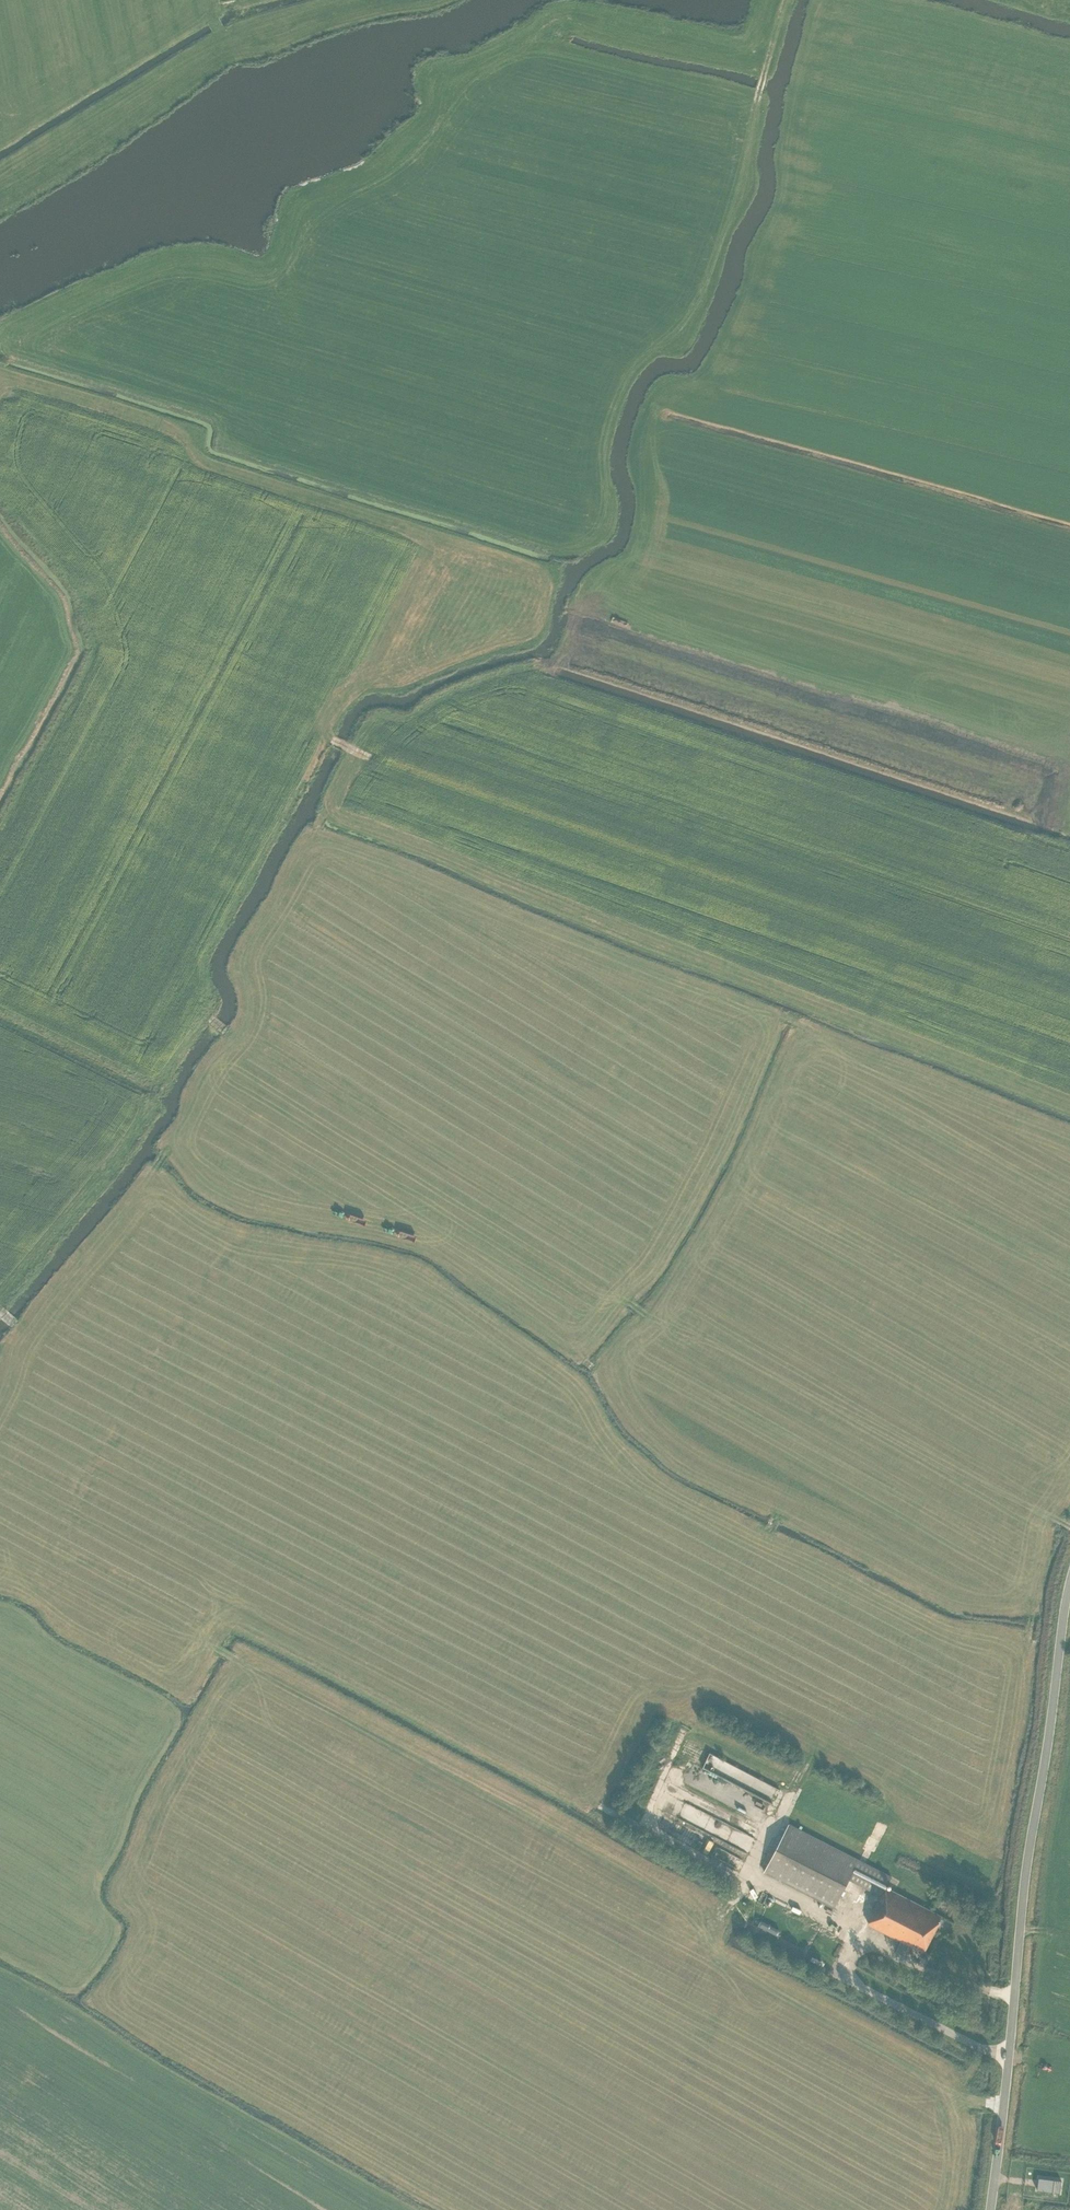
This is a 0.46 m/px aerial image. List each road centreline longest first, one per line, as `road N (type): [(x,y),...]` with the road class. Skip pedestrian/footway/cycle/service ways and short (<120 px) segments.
road 1 (unclassified): [(990,2209),(1028,1852),(1069,1577)]

